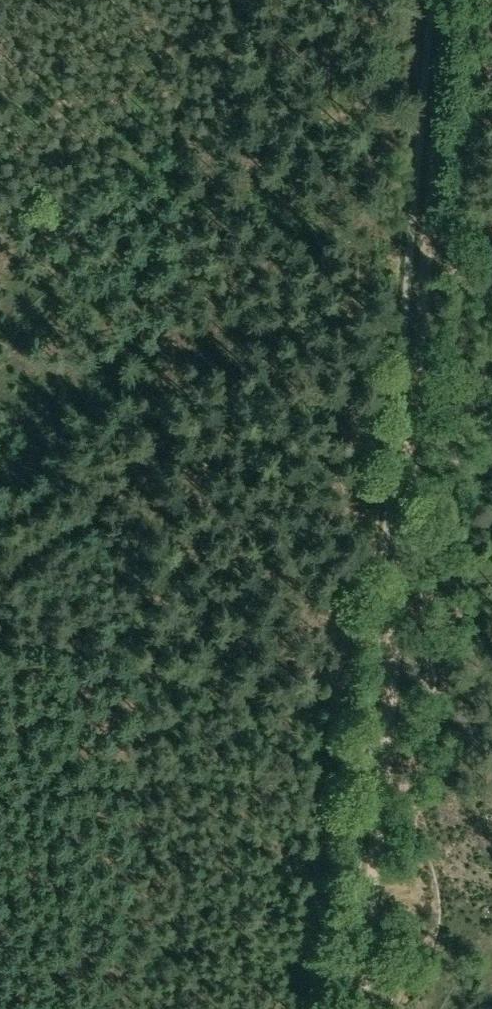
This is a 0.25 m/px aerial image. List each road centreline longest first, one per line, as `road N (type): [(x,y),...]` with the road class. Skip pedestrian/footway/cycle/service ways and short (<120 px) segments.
road 1 (track): [(359,1008),(441,0)]

